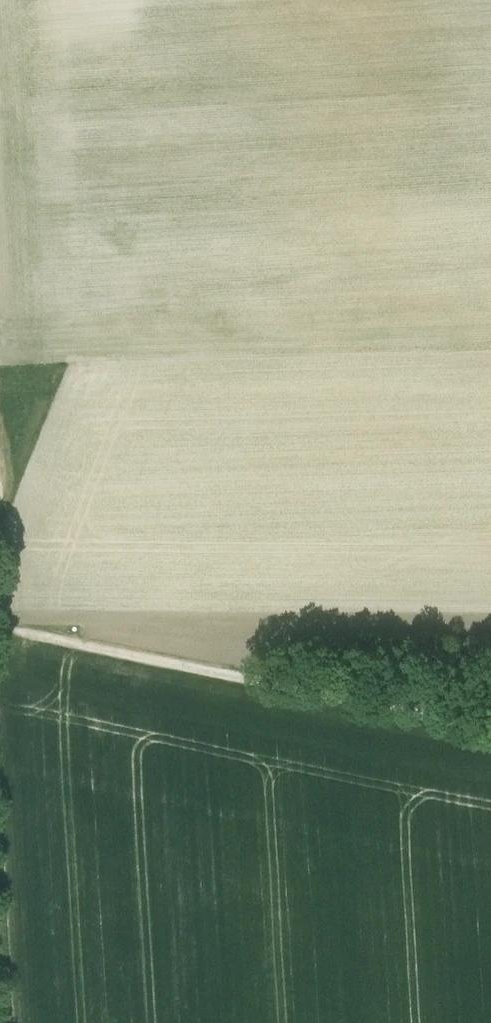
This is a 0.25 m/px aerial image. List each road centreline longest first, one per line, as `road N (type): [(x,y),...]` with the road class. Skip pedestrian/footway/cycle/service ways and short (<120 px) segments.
road 1 (track): [(490,729),(3,631),(0,623)]

